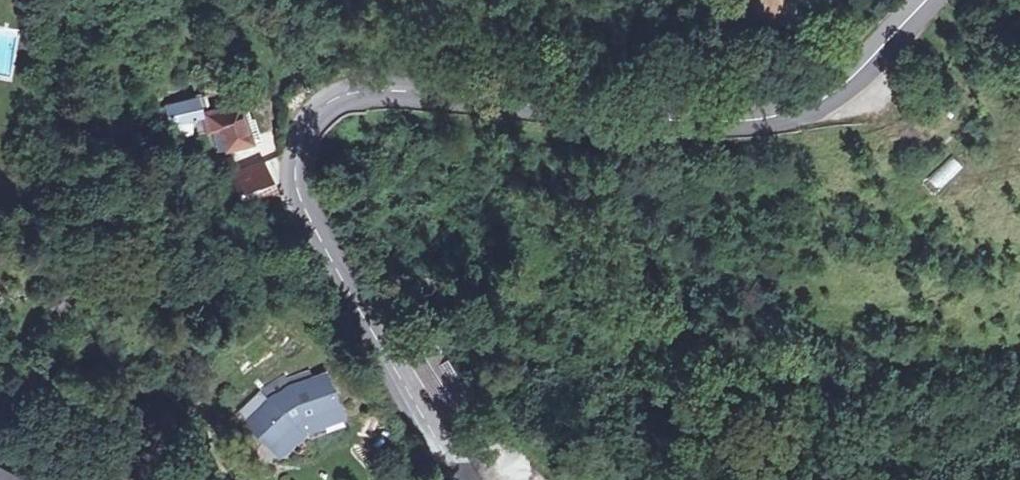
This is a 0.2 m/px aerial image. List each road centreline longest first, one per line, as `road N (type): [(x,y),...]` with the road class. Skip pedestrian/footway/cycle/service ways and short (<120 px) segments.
road 1 (secondary): [(929,0),(864,66),(822,96),(762,118),(647,121),(379,80),(341,84),(314,101),(295,127),(283,168),(458,479)]

